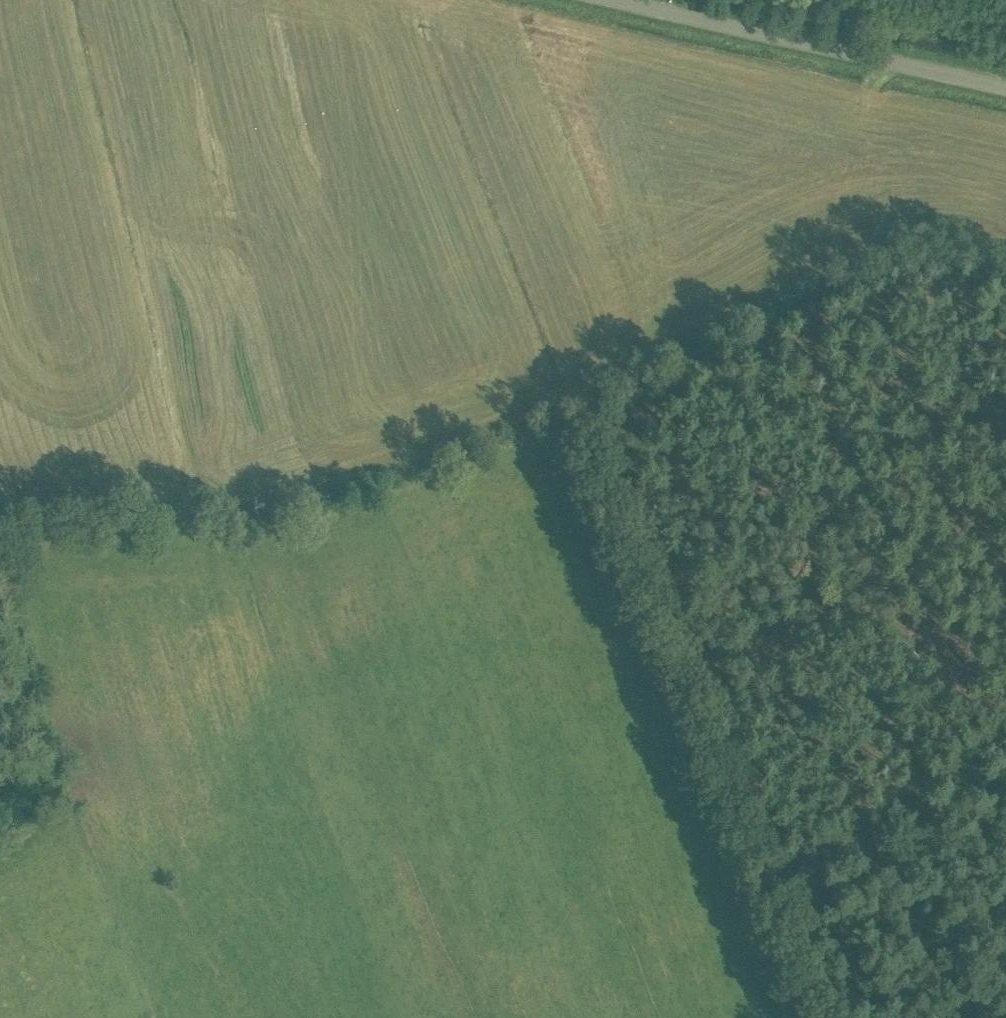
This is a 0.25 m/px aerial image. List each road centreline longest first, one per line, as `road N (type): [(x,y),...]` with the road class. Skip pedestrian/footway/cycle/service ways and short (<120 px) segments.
road 1 (unclassified): [(1005,89),(609,0)]

